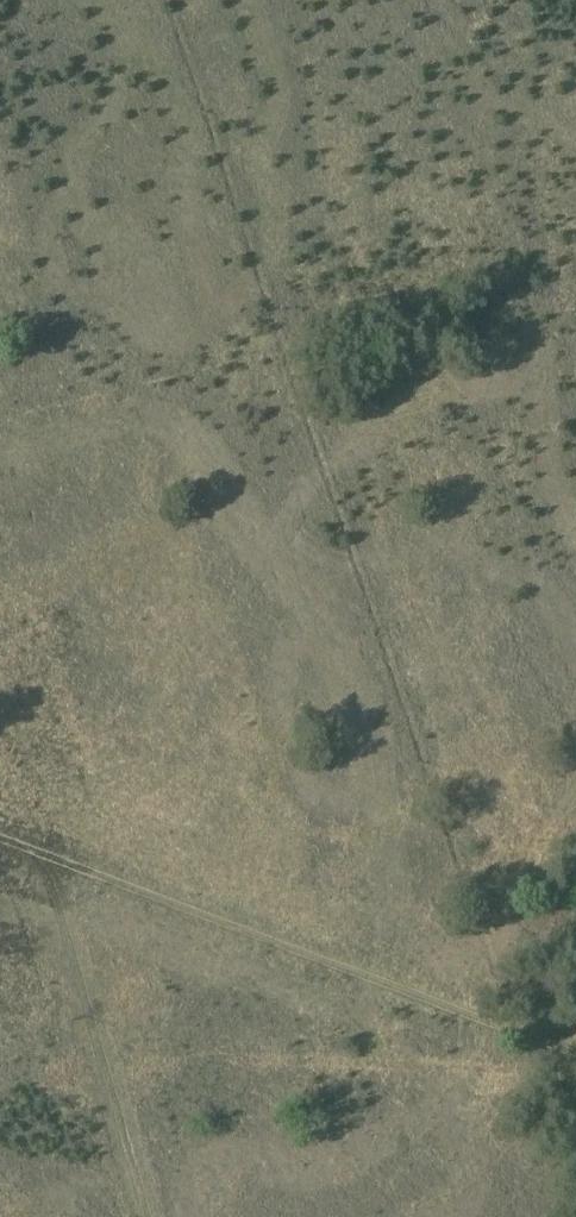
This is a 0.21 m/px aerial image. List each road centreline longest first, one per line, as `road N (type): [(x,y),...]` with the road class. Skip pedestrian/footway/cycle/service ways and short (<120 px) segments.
road 1 (track): [(0,838),(575,1061)]

